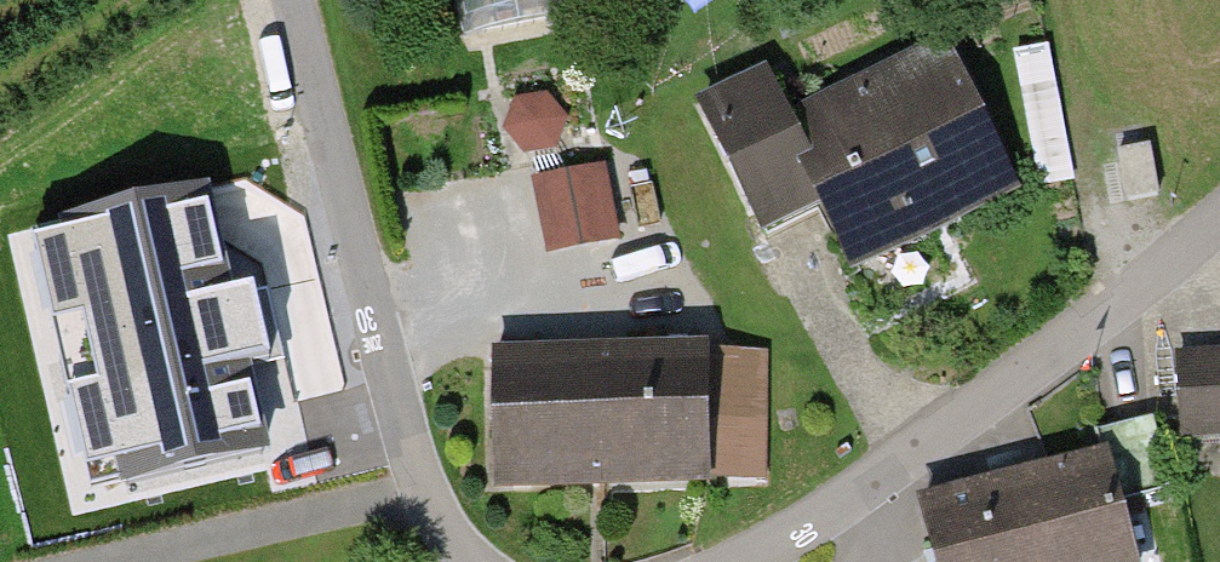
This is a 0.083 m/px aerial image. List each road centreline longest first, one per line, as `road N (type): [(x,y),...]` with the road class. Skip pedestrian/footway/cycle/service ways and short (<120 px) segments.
road 1 (residential): [(734,561),(900,461),(1126,299),(1219,214)]
road 2 (residential): [(294,0),(437,523),(474,561)]

